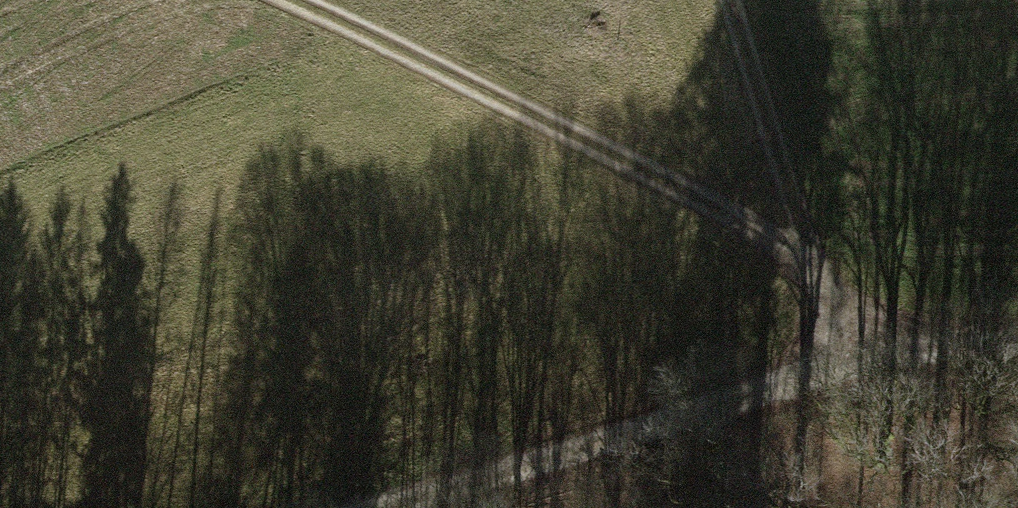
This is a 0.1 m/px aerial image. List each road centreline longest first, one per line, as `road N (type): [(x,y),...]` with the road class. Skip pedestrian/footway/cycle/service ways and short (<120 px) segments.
road 1 (track): [(292,0),(812,262),(926,347)]
road 2 (track): [(1017,349),(926,347),(320,507)]
road 3 (track): [(732,0),(812,262)]

